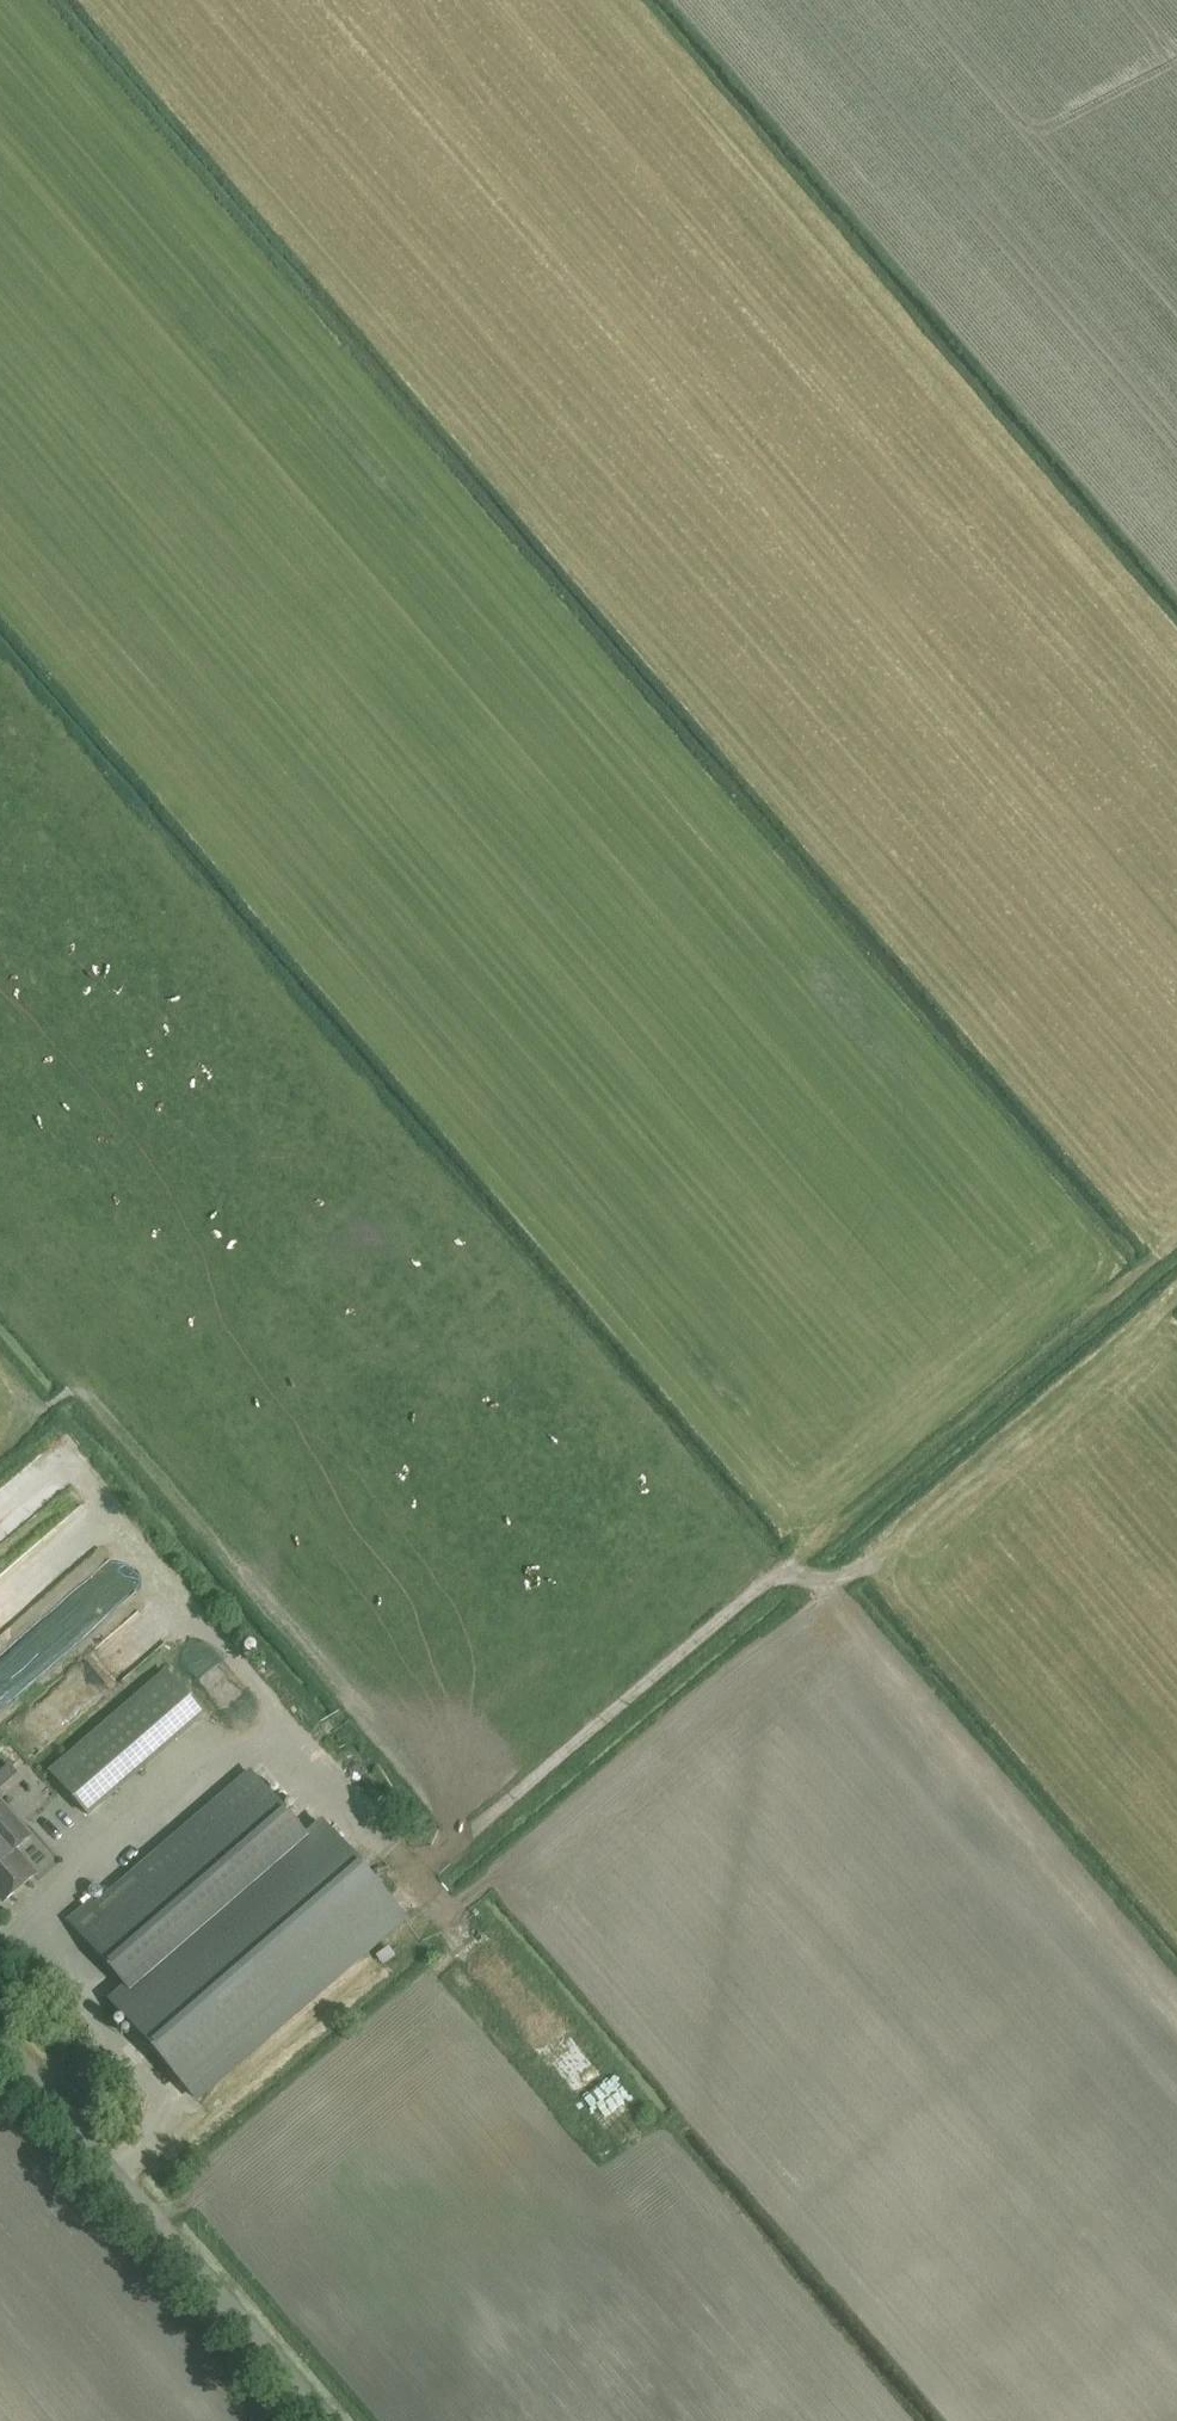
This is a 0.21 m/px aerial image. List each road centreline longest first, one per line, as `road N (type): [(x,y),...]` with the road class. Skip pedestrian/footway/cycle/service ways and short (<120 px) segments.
road 1 (unclassified): [(330,2420),(0,2038)]

